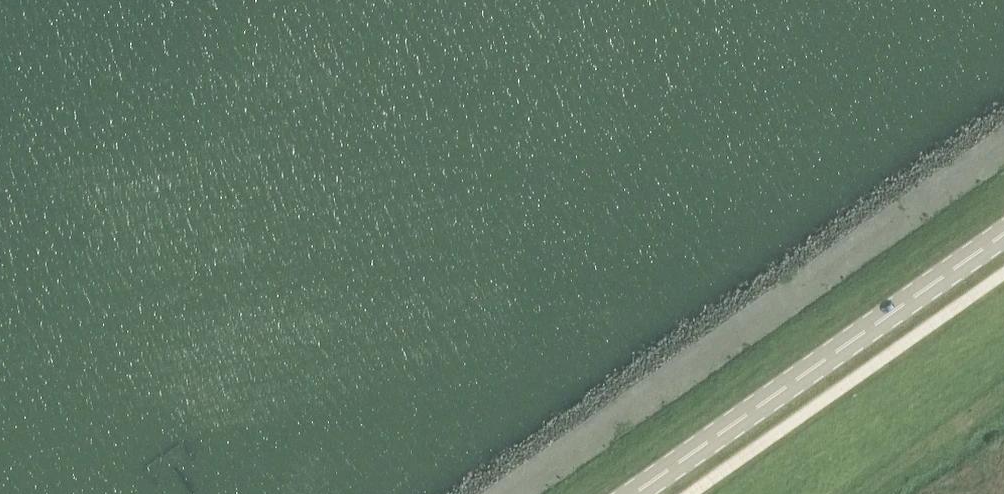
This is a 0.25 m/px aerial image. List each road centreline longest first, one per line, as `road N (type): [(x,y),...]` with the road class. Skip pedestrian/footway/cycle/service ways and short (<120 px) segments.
road 1 (secondary): [(594,493),(1003,221)]

